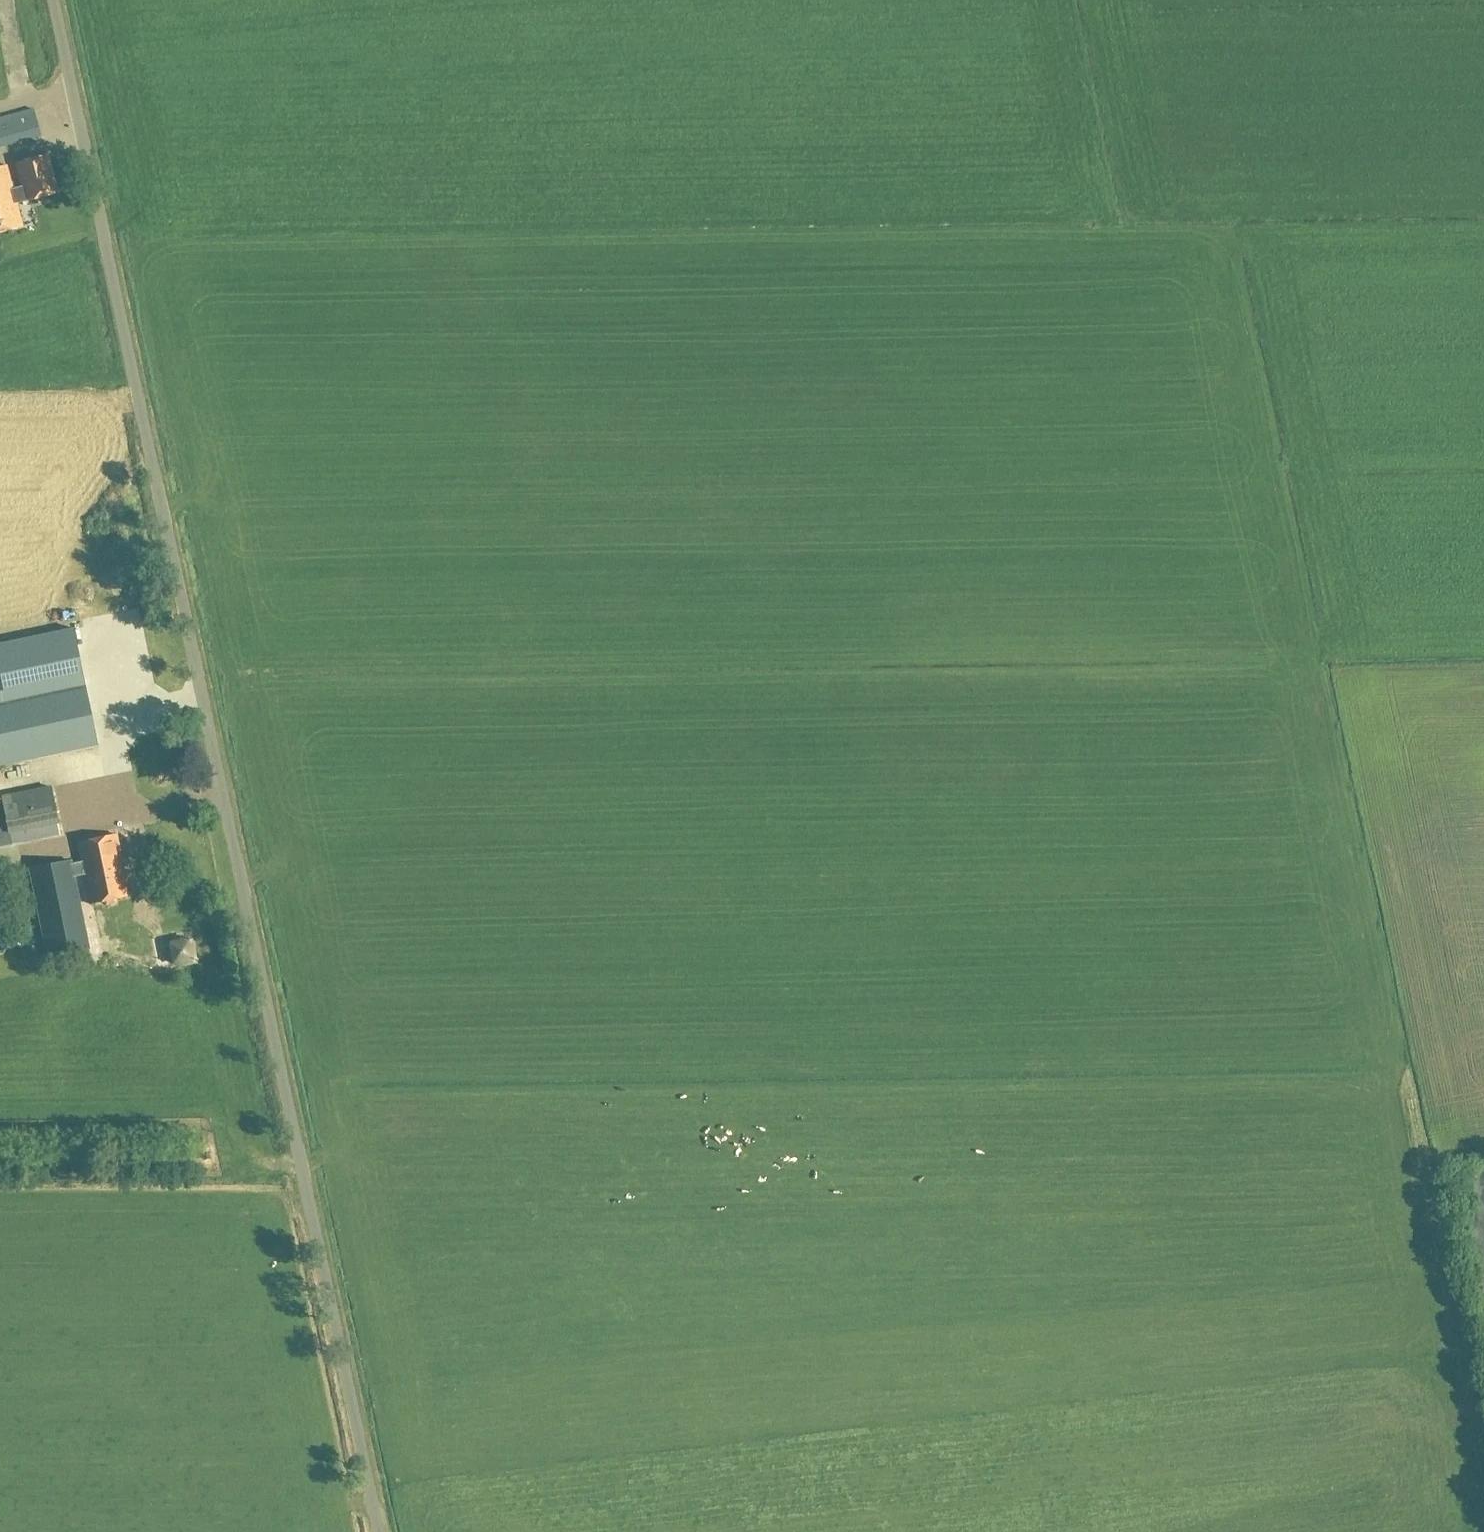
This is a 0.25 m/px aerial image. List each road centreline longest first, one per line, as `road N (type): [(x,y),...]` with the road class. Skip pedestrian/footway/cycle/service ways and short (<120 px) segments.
road 1 (unclassified): [(378,1531),(158,468),(51,0)]

